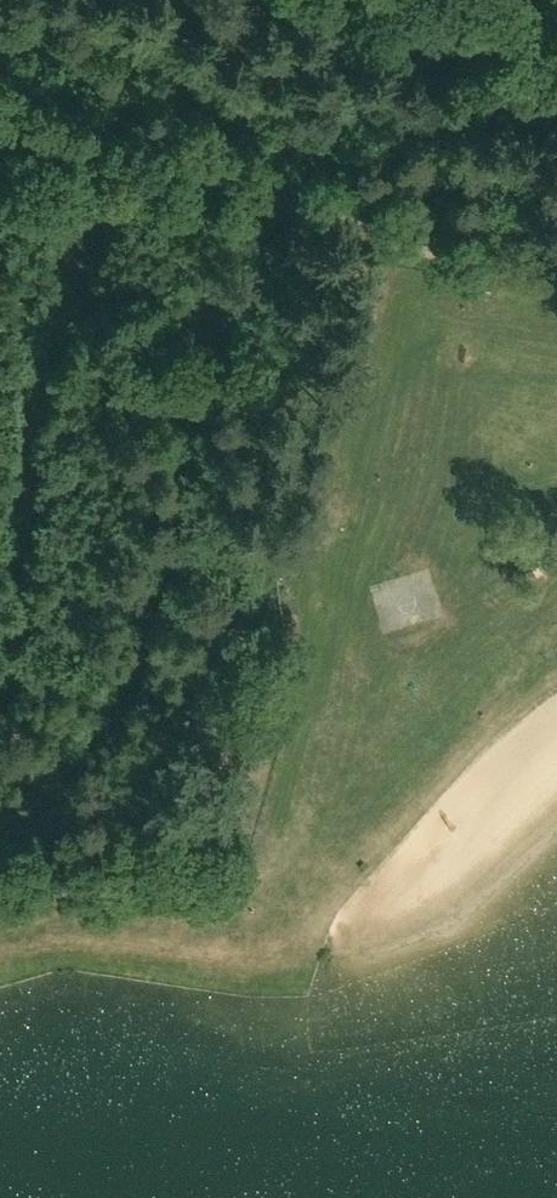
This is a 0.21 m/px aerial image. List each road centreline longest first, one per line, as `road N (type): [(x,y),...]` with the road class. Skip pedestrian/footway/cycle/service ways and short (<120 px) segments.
road 1 (track): [(0,126),(216,184),(257,212),(399,251)]

